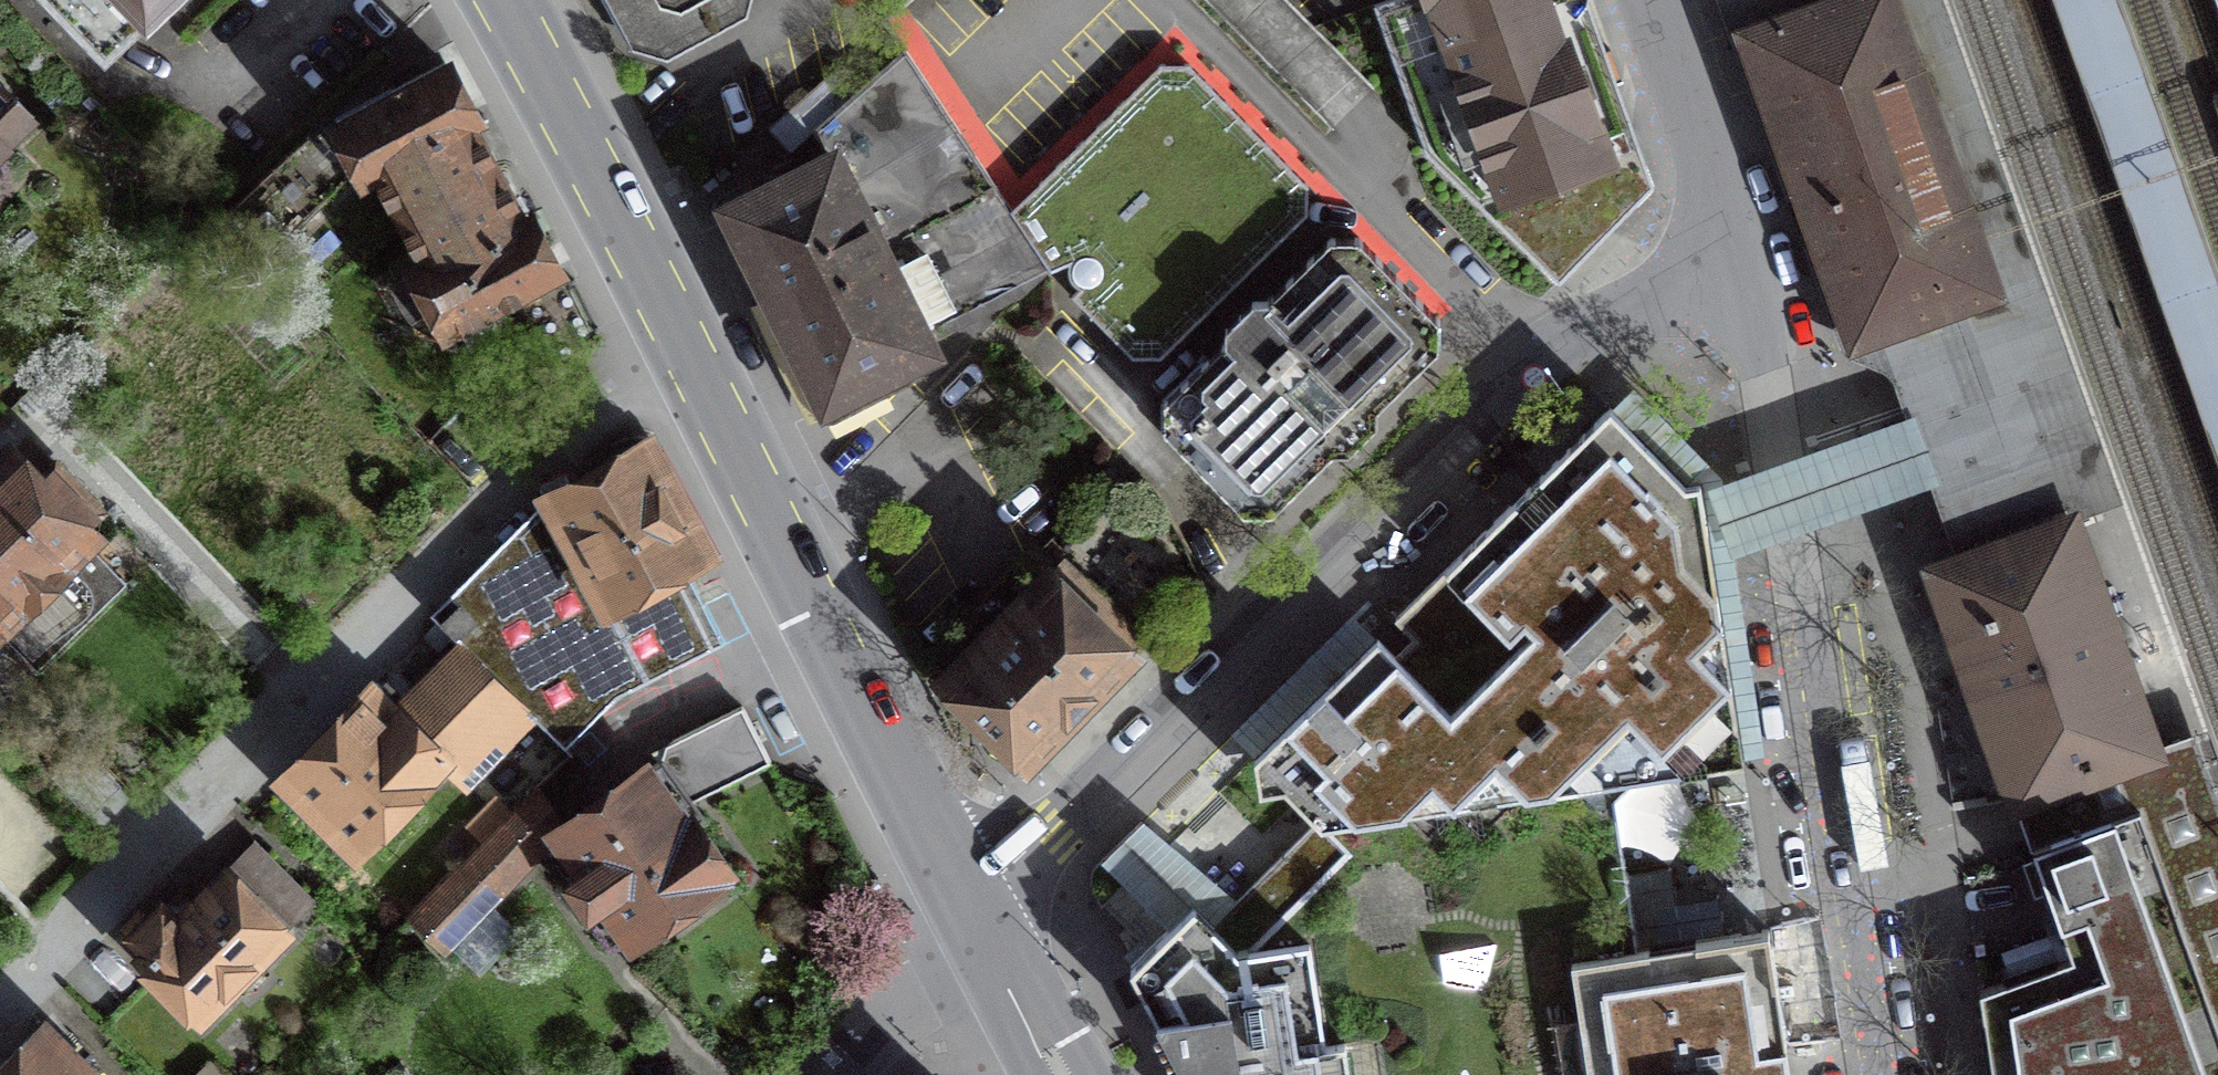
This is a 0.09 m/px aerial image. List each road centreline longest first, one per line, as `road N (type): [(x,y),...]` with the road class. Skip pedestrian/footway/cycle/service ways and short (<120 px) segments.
road 1 (residential): [(1743,266),(1577,334),(1545,358),(1293,611),(1053,835),(974,929)]
road 2 (residential): [(0,999),(588,397),(676,350)]
road 3 (residential): [(1869,1074),(1743,266)]
road 4 (primary): [(676,350),(974,929)]
road 5 (primary): [(497,0),(676,350)]
road 6 (residential): [(1649,0),(1743,266)]
road 7 (residential): [(974,929),(838,1074)]
road 8 (primary): [(974,929),(1051,1074)]

